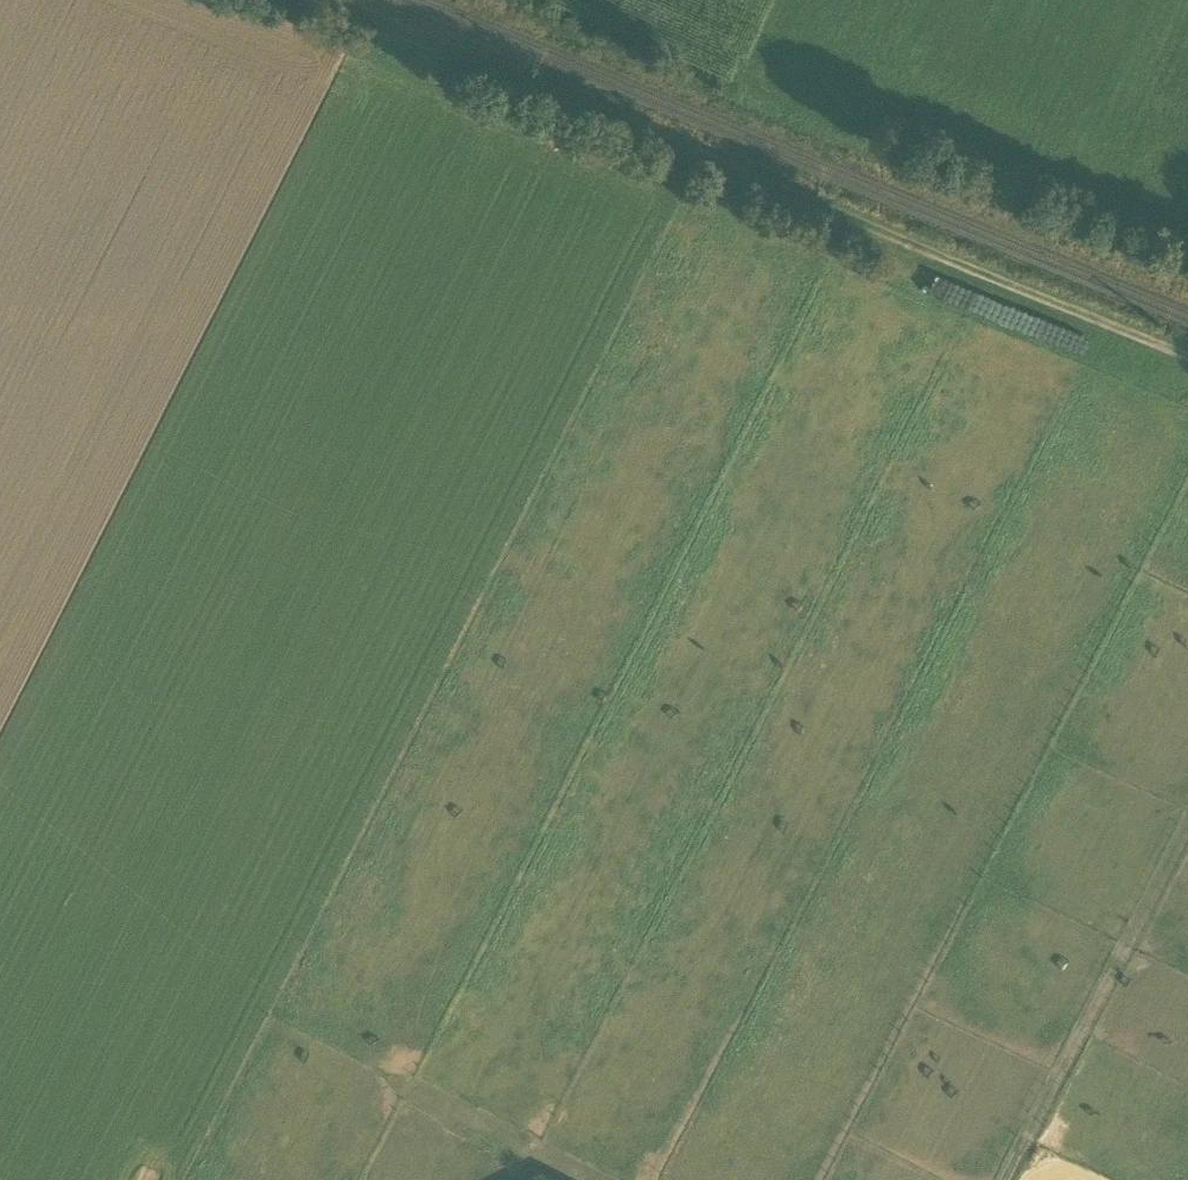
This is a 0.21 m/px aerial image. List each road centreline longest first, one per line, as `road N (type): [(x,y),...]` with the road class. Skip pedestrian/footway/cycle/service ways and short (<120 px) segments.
road 1 (track): [(302,0),(1187,356)]

